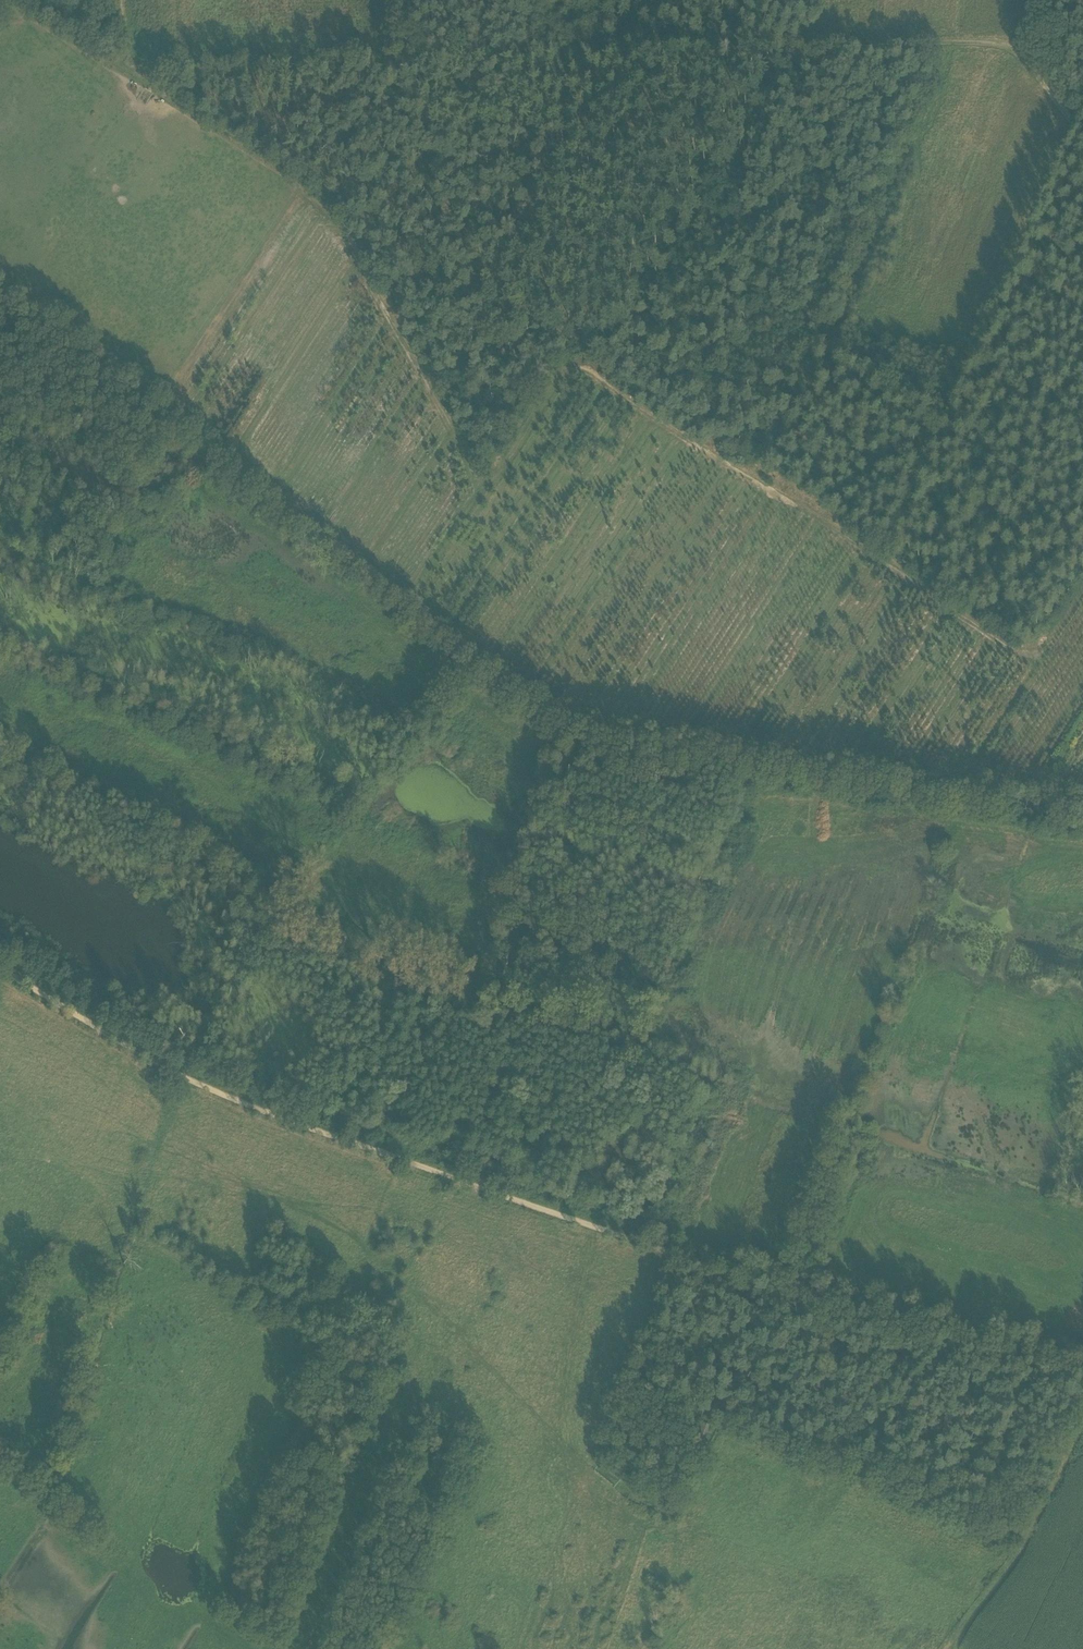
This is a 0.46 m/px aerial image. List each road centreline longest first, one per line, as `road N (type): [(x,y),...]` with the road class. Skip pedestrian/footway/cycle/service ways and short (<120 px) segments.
road 1 (track): [(1021,48),(138,73),(72,24)]
road 2 (track): [(1082,1356),(876,1316),(375,1152)]
road 3 (track): [(540,697),(48,300),(0,301)]
road 4 (track): [(577,370),(1013,658),(1044,653),(1082,589)]
road 5 (track): [(540,697),(581,727),(1082,798)]
road 6 (track): [(375,1152),(198,1086),(0,969)]
road 7 (track): [(946,1648),(1035,1539),(1082,1440)]
road 8 (track): [(1082,132),(1021,48),(1044,0)]
road 9 (track): [(731,1434),(788,1288)]

